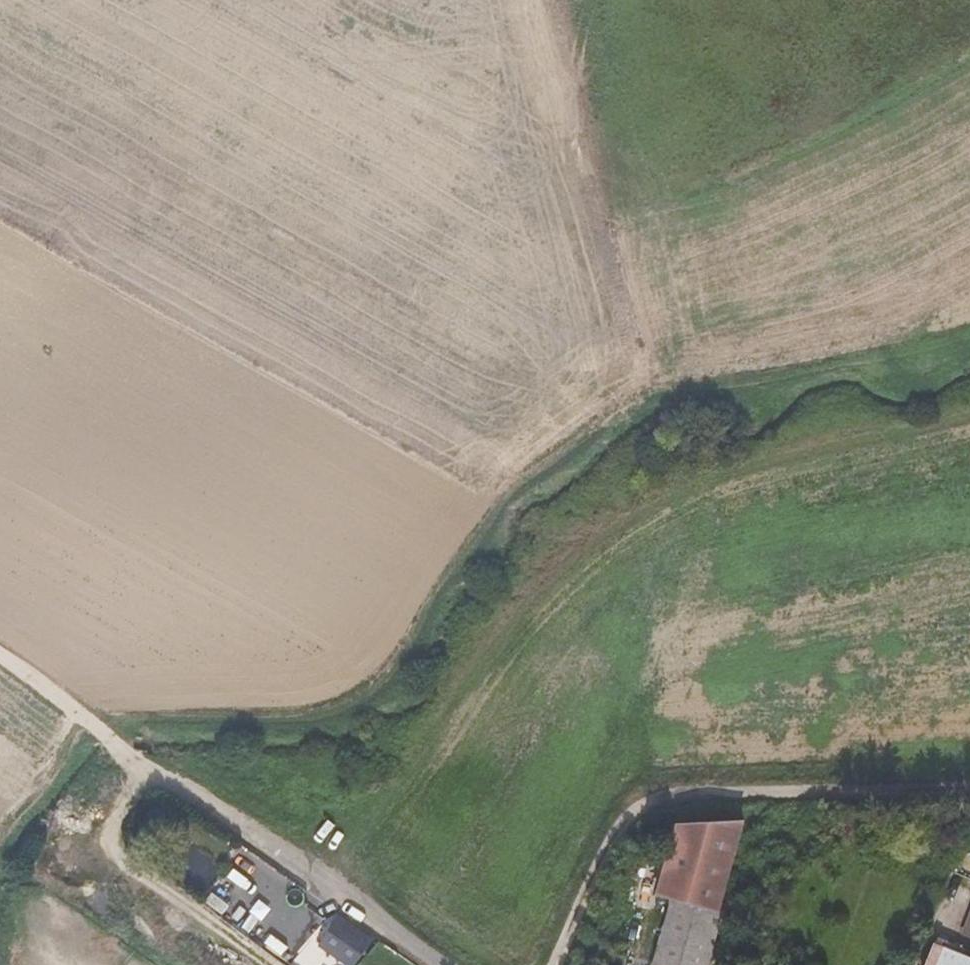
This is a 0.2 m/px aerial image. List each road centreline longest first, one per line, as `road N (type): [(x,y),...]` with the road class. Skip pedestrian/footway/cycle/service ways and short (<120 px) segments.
road 1 (track): [(449,964),(0,645)]
road 2 (track): [(558,964),(634,803),(969,795)]

